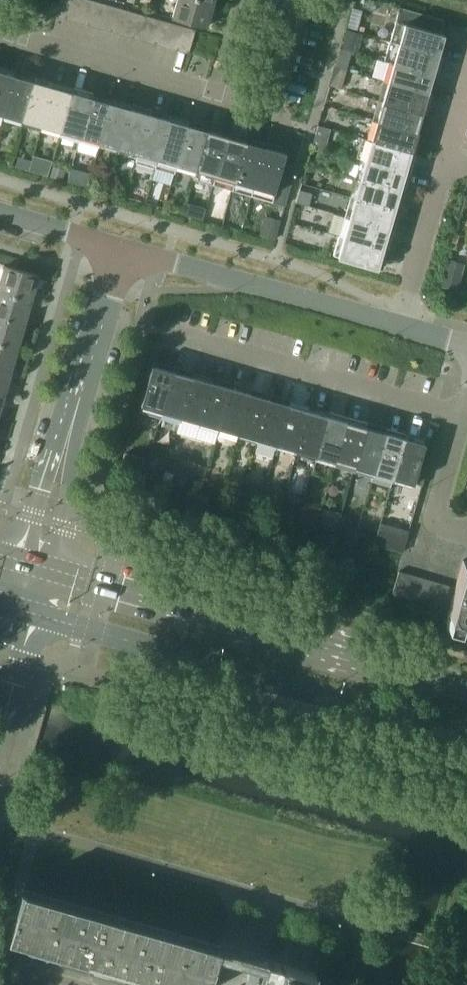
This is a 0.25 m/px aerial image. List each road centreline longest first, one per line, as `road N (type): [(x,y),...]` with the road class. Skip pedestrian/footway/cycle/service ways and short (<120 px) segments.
road 1 (secondary): [(20,611),(466,737)]
road 2 (secondary): [(466,696),(31,567)]
road 3 (residential): [(0,33),(269,111),(301,0)]
road 4 (residential): [(459,416),(165,332)]
road 5 (residential): [(403,329),(124,251)]
road 6 (residential): [(124,251),(45,522)]
road 7 (residential): [(403,329),(452,154)]
road 8 (residential): [(459,416),(434,510),(441,529),(466,536)]
road 9 (residential): [(124,251),(0,214)]

